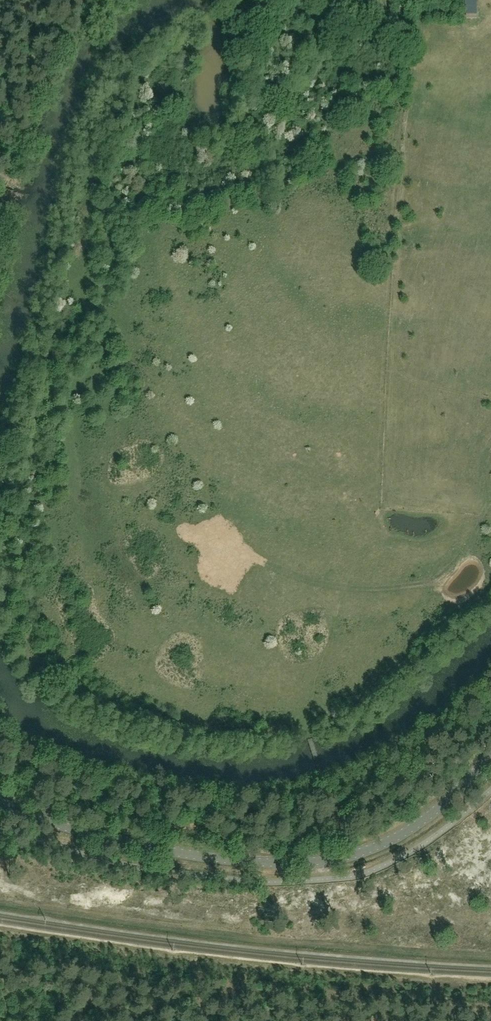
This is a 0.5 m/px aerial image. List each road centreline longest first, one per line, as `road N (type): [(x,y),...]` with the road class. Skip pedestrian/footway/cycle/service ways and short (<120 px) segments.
road 1 (tertiary): [(490,760),(413,831),(324,862),(182,855),(0,804)]
road 2 (track): [(0,174),(46,80),(57,37)]

